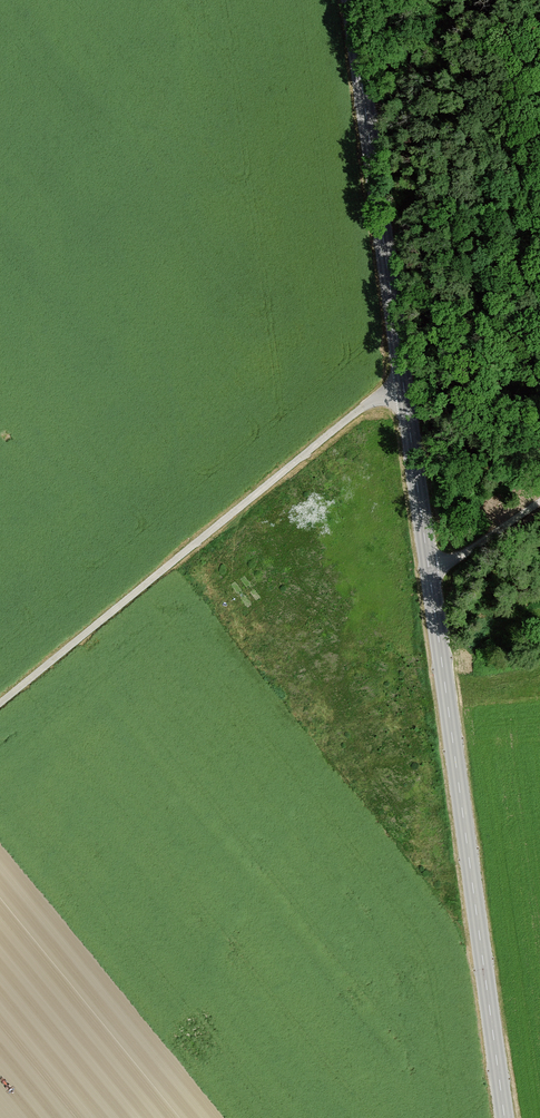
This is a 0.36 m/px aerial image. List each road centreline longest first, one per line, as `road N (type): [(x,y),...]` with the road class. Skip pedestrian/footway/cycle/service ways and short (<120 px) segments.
road 1 (tertiary): [(504,1117),(351,0)]
road 2 (track): [(0,704),(401,376)]
road 3 (track): [(430,573),(539,497)]

